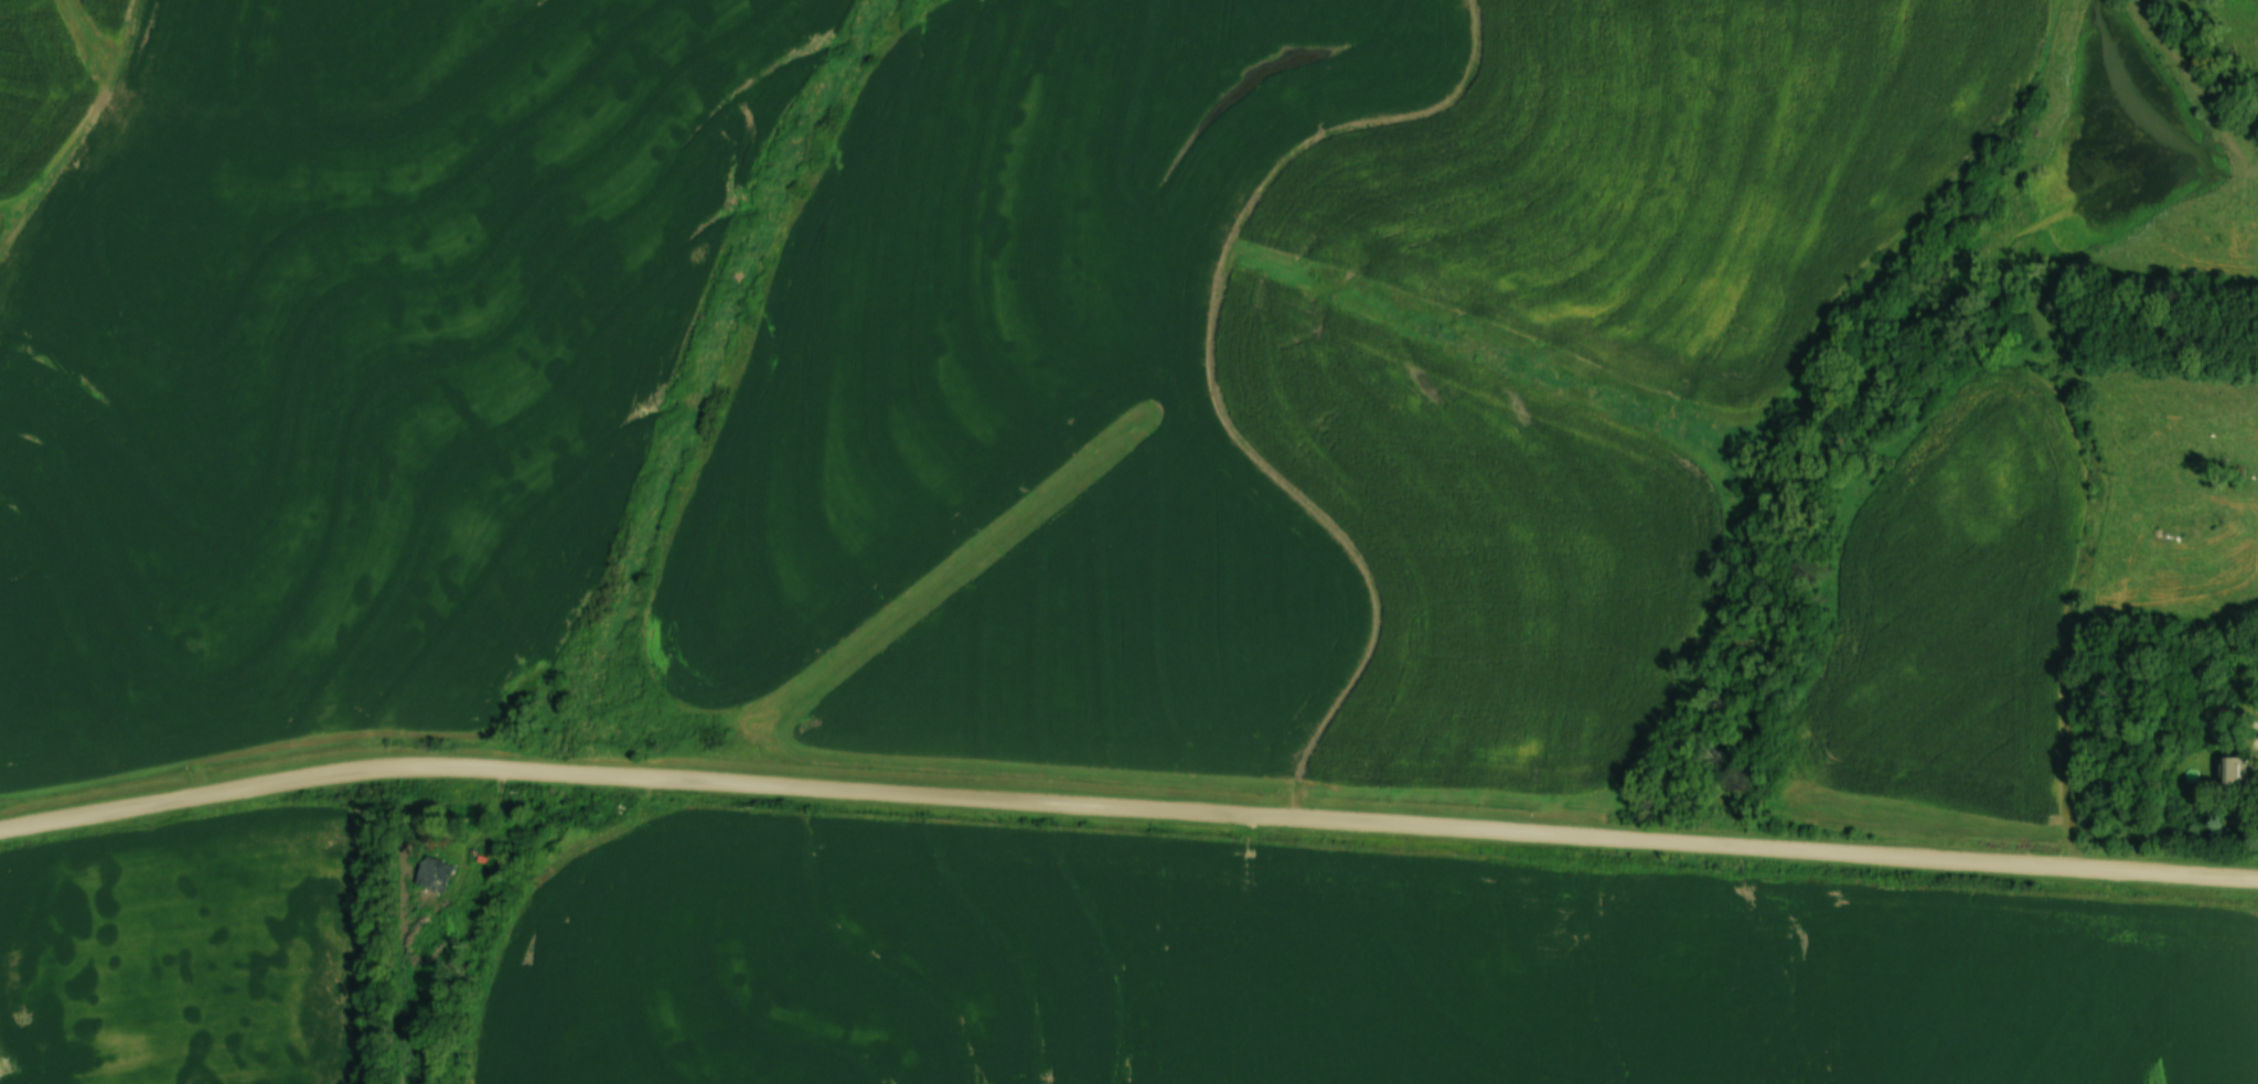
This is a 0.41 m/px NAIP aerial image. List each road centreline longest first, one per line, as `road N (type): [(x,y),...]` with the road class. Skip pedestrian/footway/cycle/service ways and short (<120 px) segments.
road 1 (residential): [(0,827),(370,768),(461,764),(2257,880)]

